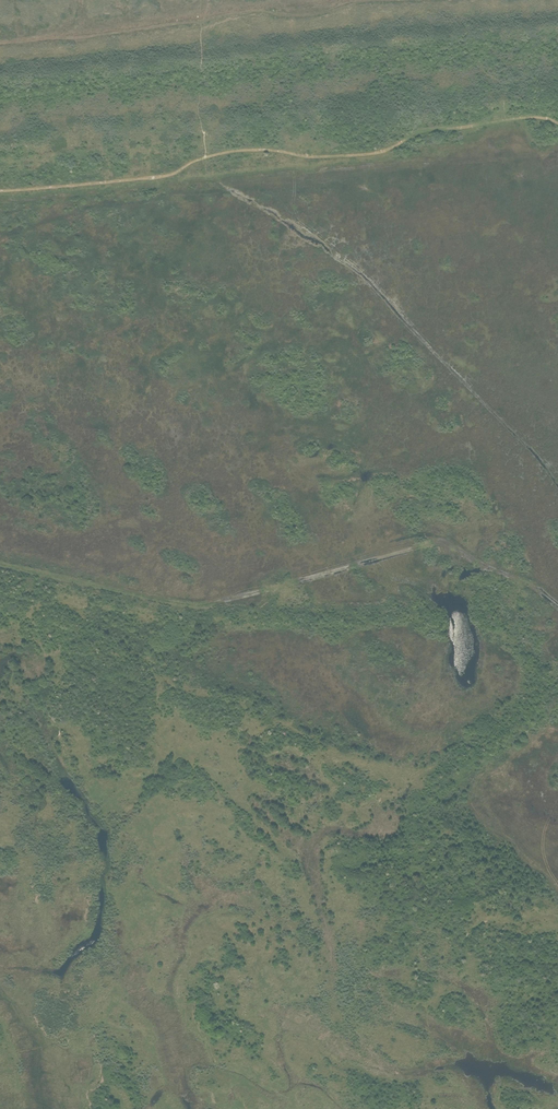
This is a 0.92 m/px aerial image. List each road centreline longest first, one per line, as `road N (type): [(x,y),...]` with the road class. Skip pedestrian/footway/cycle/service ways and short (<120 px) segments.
road 1 (track): [(0,190),(173,174),(239,148),(380,152),(416,131),(520,118),(557,123)]
road 2 (track): [(368,0),(314,15),(260,11),(0,43)]

